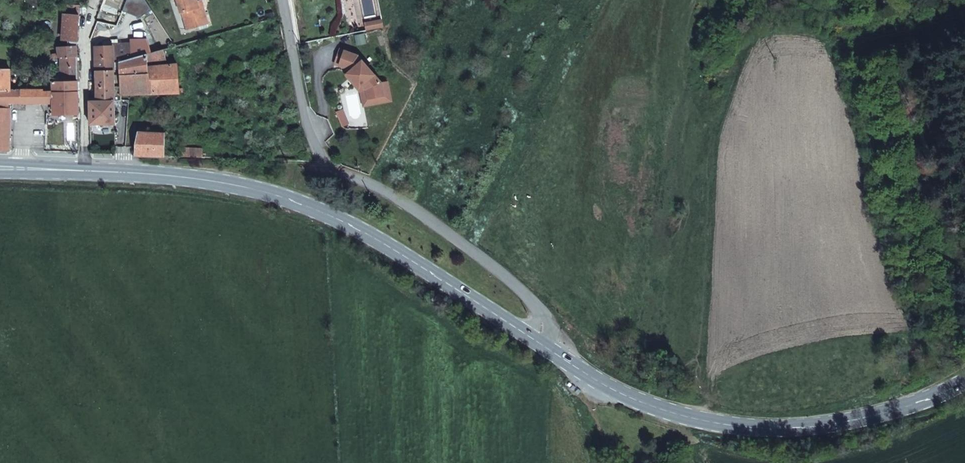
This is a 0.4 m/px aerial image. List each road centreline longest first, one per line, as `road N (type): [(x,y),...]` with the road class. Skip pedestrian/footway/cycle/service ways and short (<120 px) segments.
road 1 (secondary): [(543,346),(378,236),(315,208),(230,184),(86,171)]
road 2 (unclassified): [(543,346),(539,307),(494,267),(323,154),(283,0)]
road 3 (secondary): [(964,383),(852,424),(755,430),(634,400),(543,346)]

